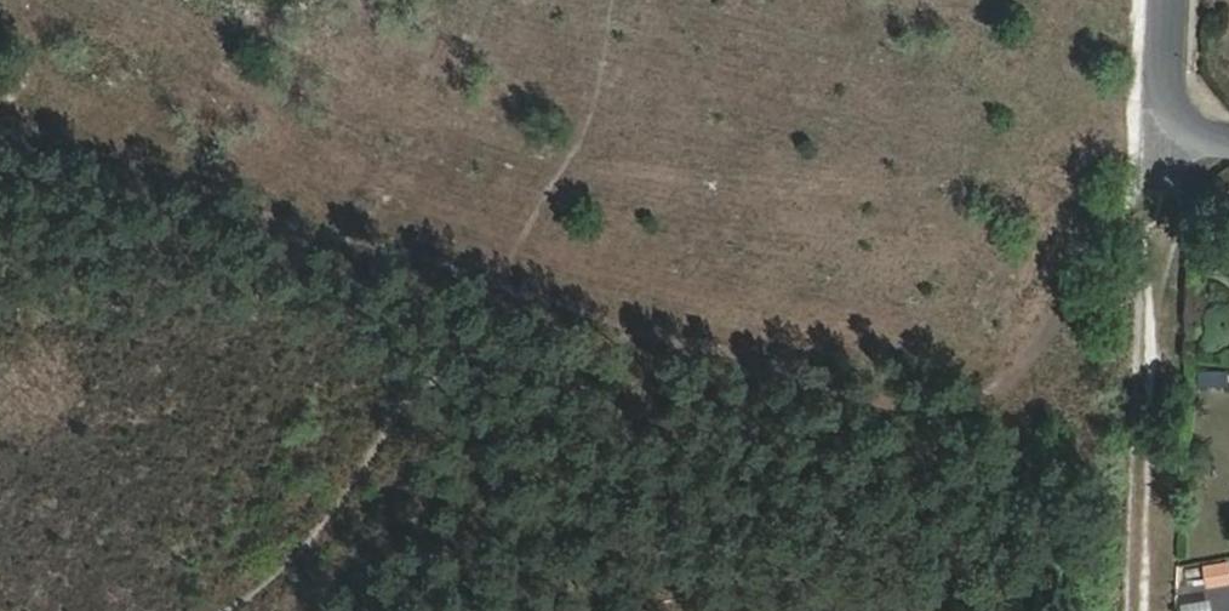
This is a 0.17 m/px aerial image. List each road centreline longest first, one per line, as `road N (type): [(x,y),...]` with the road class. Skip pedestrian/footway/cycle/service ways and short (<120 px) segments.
road 1 (track): [(1136,610),(1157,210),(1186,126)]
road 2 (residential): [(1186,126),(1166,90),(1171,0)]

